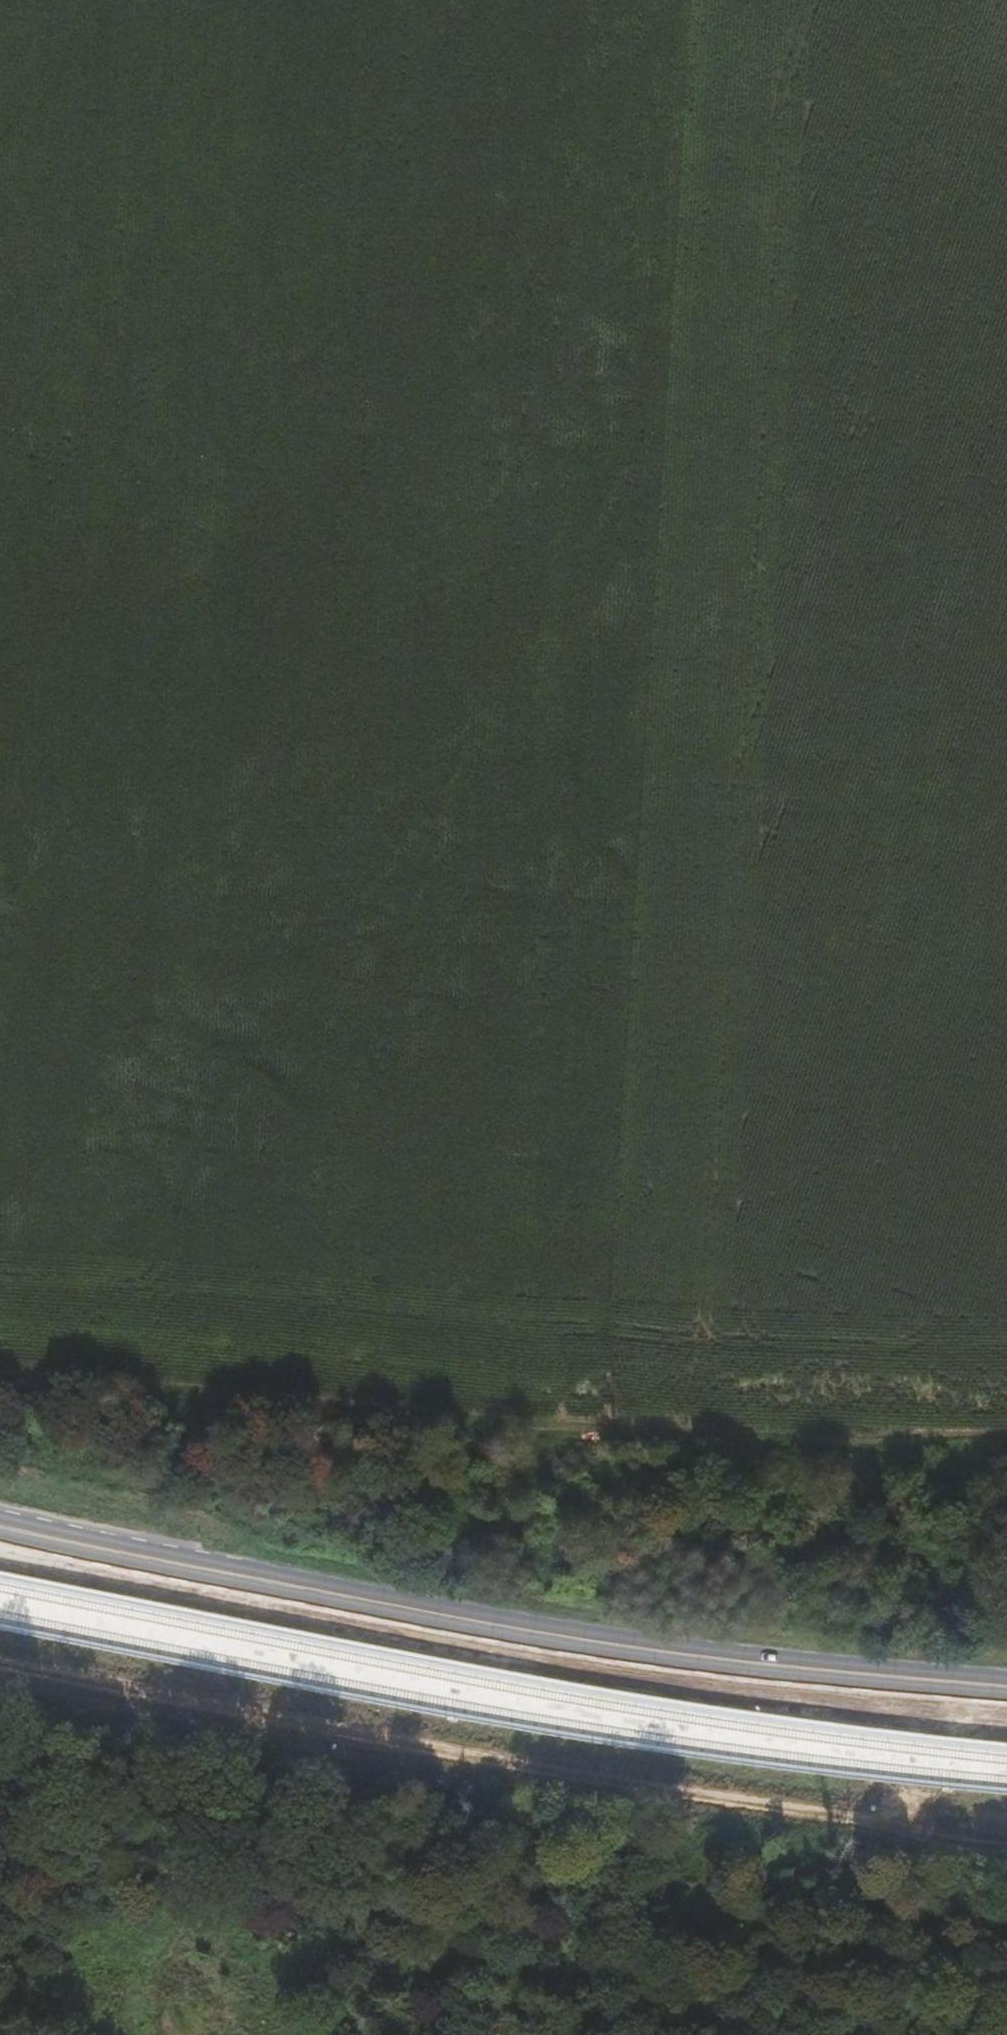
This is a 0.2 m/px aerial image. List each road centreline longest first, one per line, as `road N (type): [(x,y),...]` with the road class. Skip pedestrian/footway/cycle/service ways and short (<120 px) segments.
road 1 (primary): [(0,1525),(562,1640),(1006,1690)]

